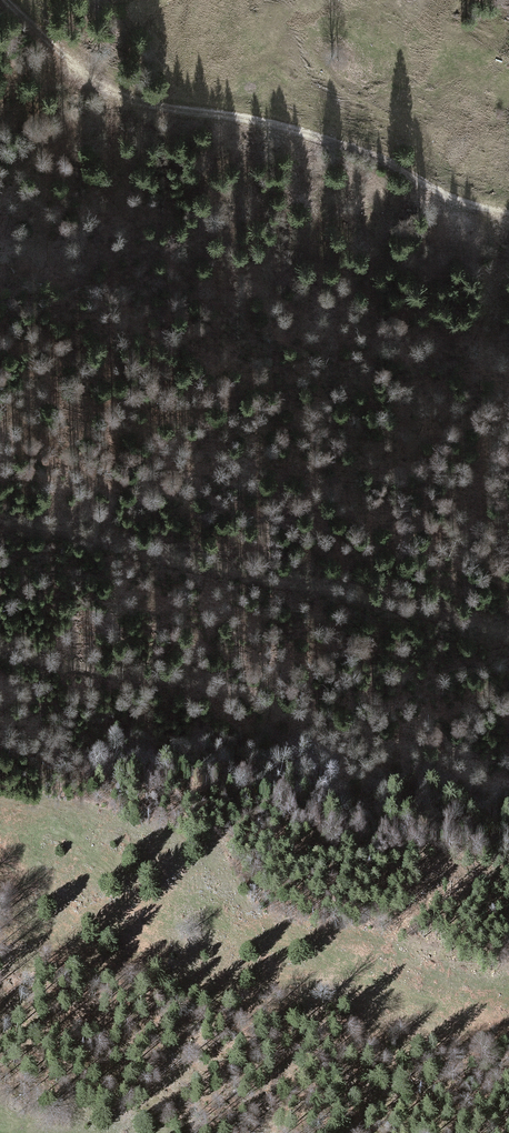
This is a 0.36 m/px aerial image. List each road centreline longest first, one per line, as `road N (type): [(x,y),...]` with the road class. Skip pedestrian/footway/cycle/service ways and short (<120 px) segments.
road 1 (track): [(6,0),(94,86),(146,108),(244,117),(360,152),(448,200),(508,218)]
road 2 (track): [(0,525),(391,602),(508,639)]
road 3 (track): [(0,653),(157,680),(287,719)]

